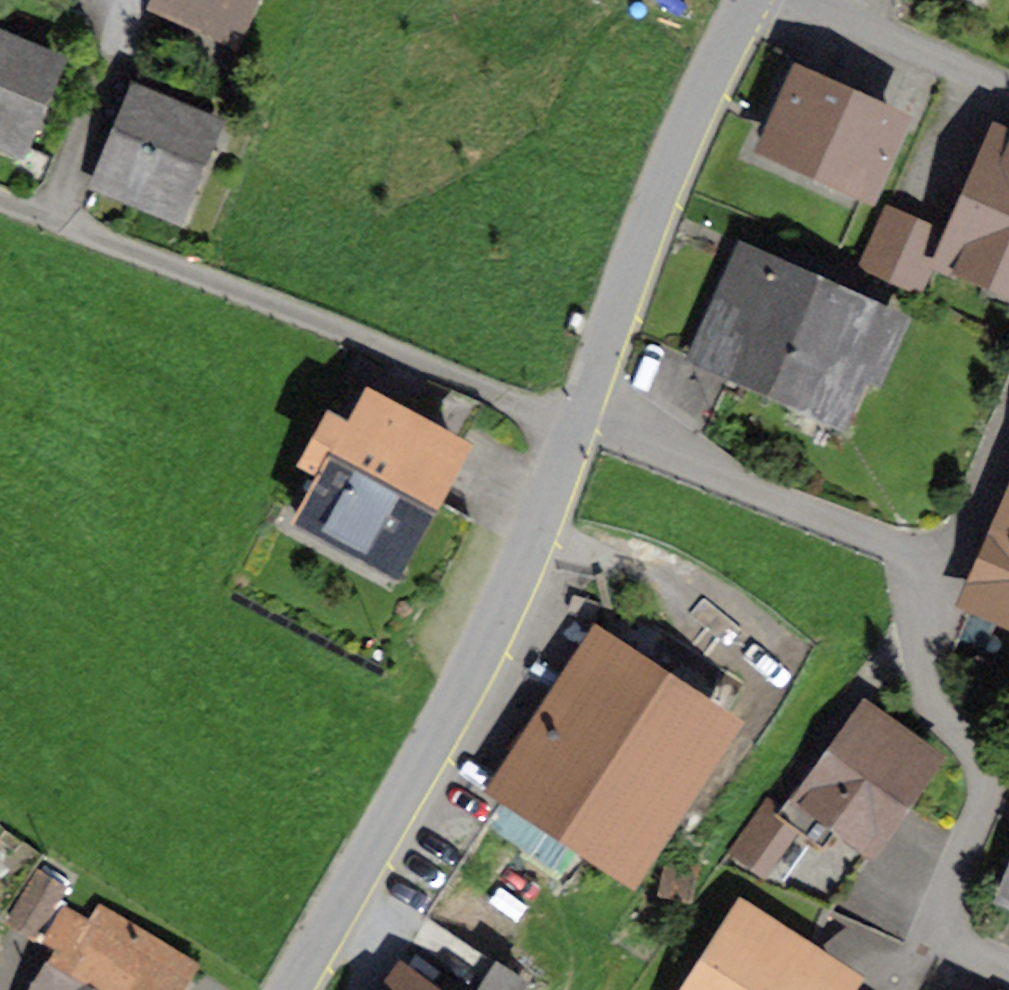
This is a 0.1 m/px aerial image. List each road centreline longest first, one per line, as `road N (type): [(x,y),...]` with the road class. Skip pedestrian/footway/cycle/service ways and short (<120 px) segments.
road 1 (residential): [(587,403),(667,456),(927,564),(937,708),(978,764),(984,792),(941,905),(949,942),(1008,975)]
road 2 (unclassified): [(580,428),(389,830),(290,989)]
road 3 (residential): [(580,428),(0,201)]
road 4 (unclassified): [(749,0),(673,153),(587,403)]
road 5 (residential): [(807,0),(1008,90)]

